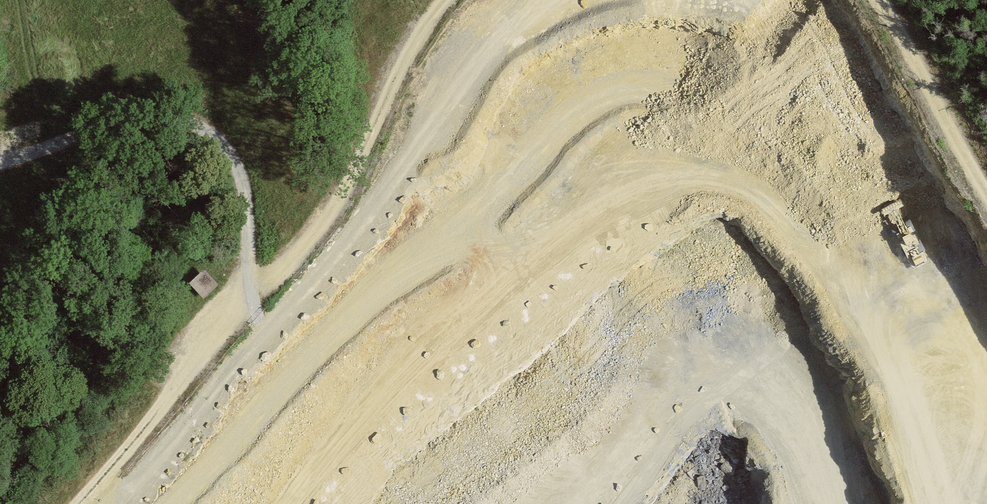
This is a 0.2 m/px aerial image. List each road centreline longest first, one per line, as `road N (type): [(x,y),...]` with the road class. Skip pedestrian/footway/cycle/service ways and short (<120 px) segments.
road 1 (track): [(714,187),(821,252),(986,449)]
road 2 (track): [(256,304),(337,205),(419,42),(452,0)]
road 3 (track): [(256,304),(82,503)]
road 4 (track): [(876,0),(986,192)]

